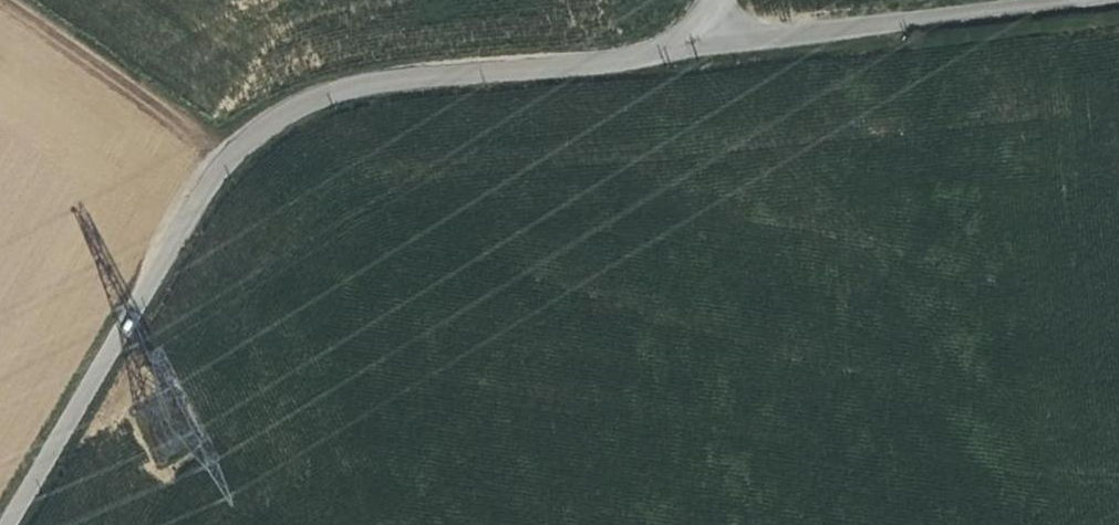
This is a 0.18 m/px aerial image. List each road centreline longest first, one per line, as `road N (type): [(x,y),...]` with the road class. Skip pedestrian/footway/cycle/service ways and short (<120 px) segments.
road 1 (unclassified): [(5,524),(212,172),(259,128),(335,91),(576,69),(714,45)]
road 2 (unclassified): [(714,45),(1103,0)]
road 3 (track): [(227,158),(0,0)]

